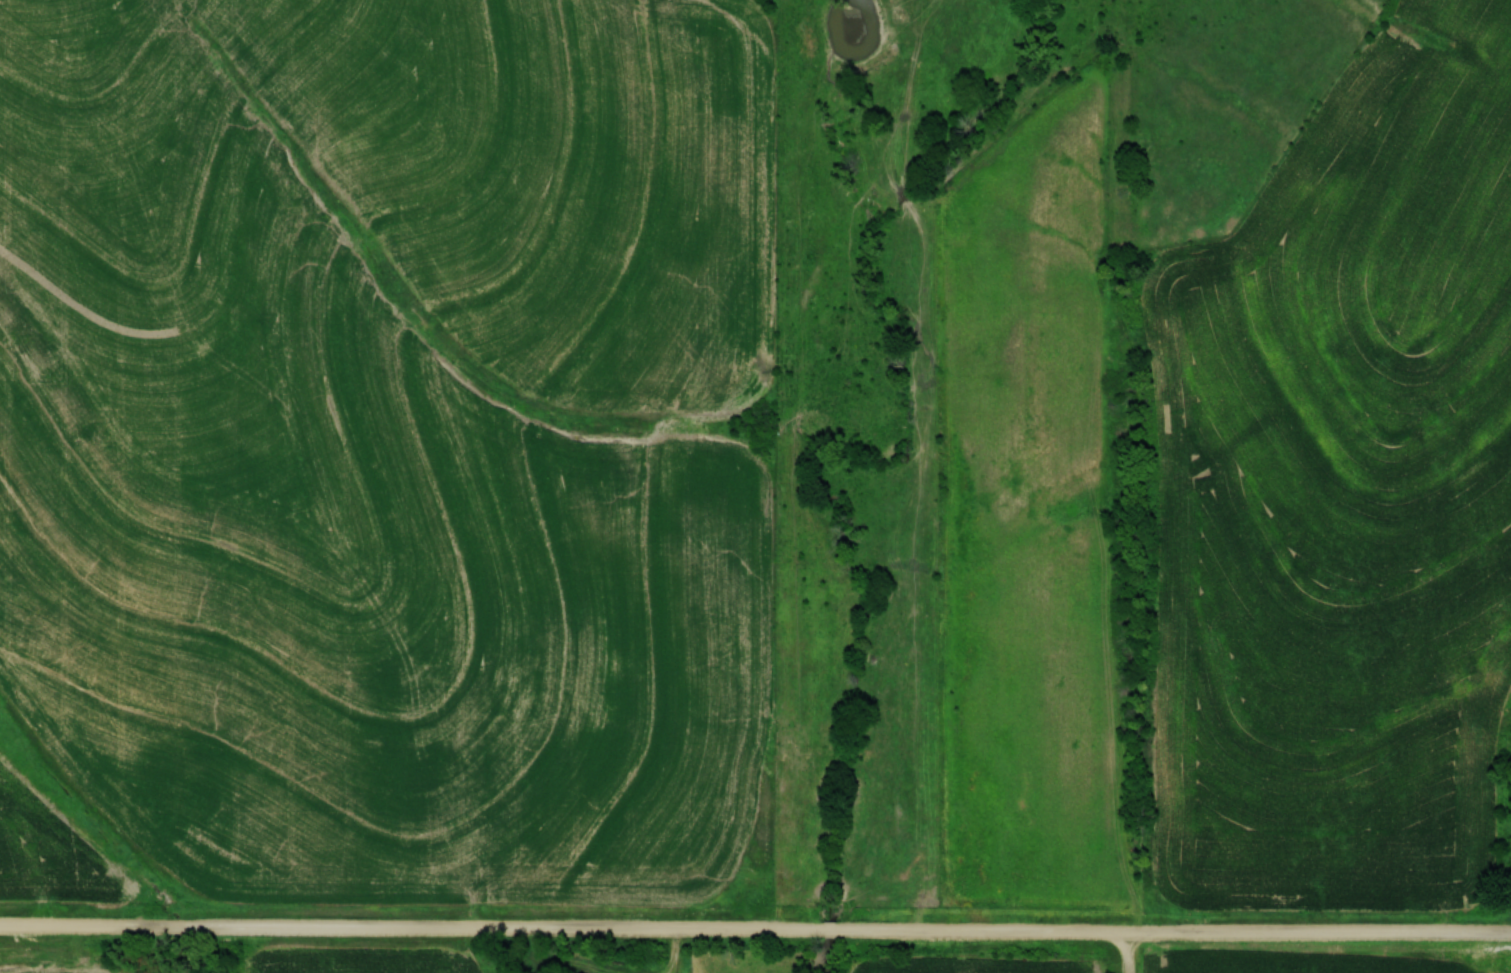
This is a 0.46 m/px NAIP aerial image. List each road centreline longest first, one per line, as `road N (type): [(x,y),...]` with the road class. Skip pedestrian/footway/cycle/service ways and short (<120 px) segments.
road 1 (residential): [(1510,935),(0,930)]

